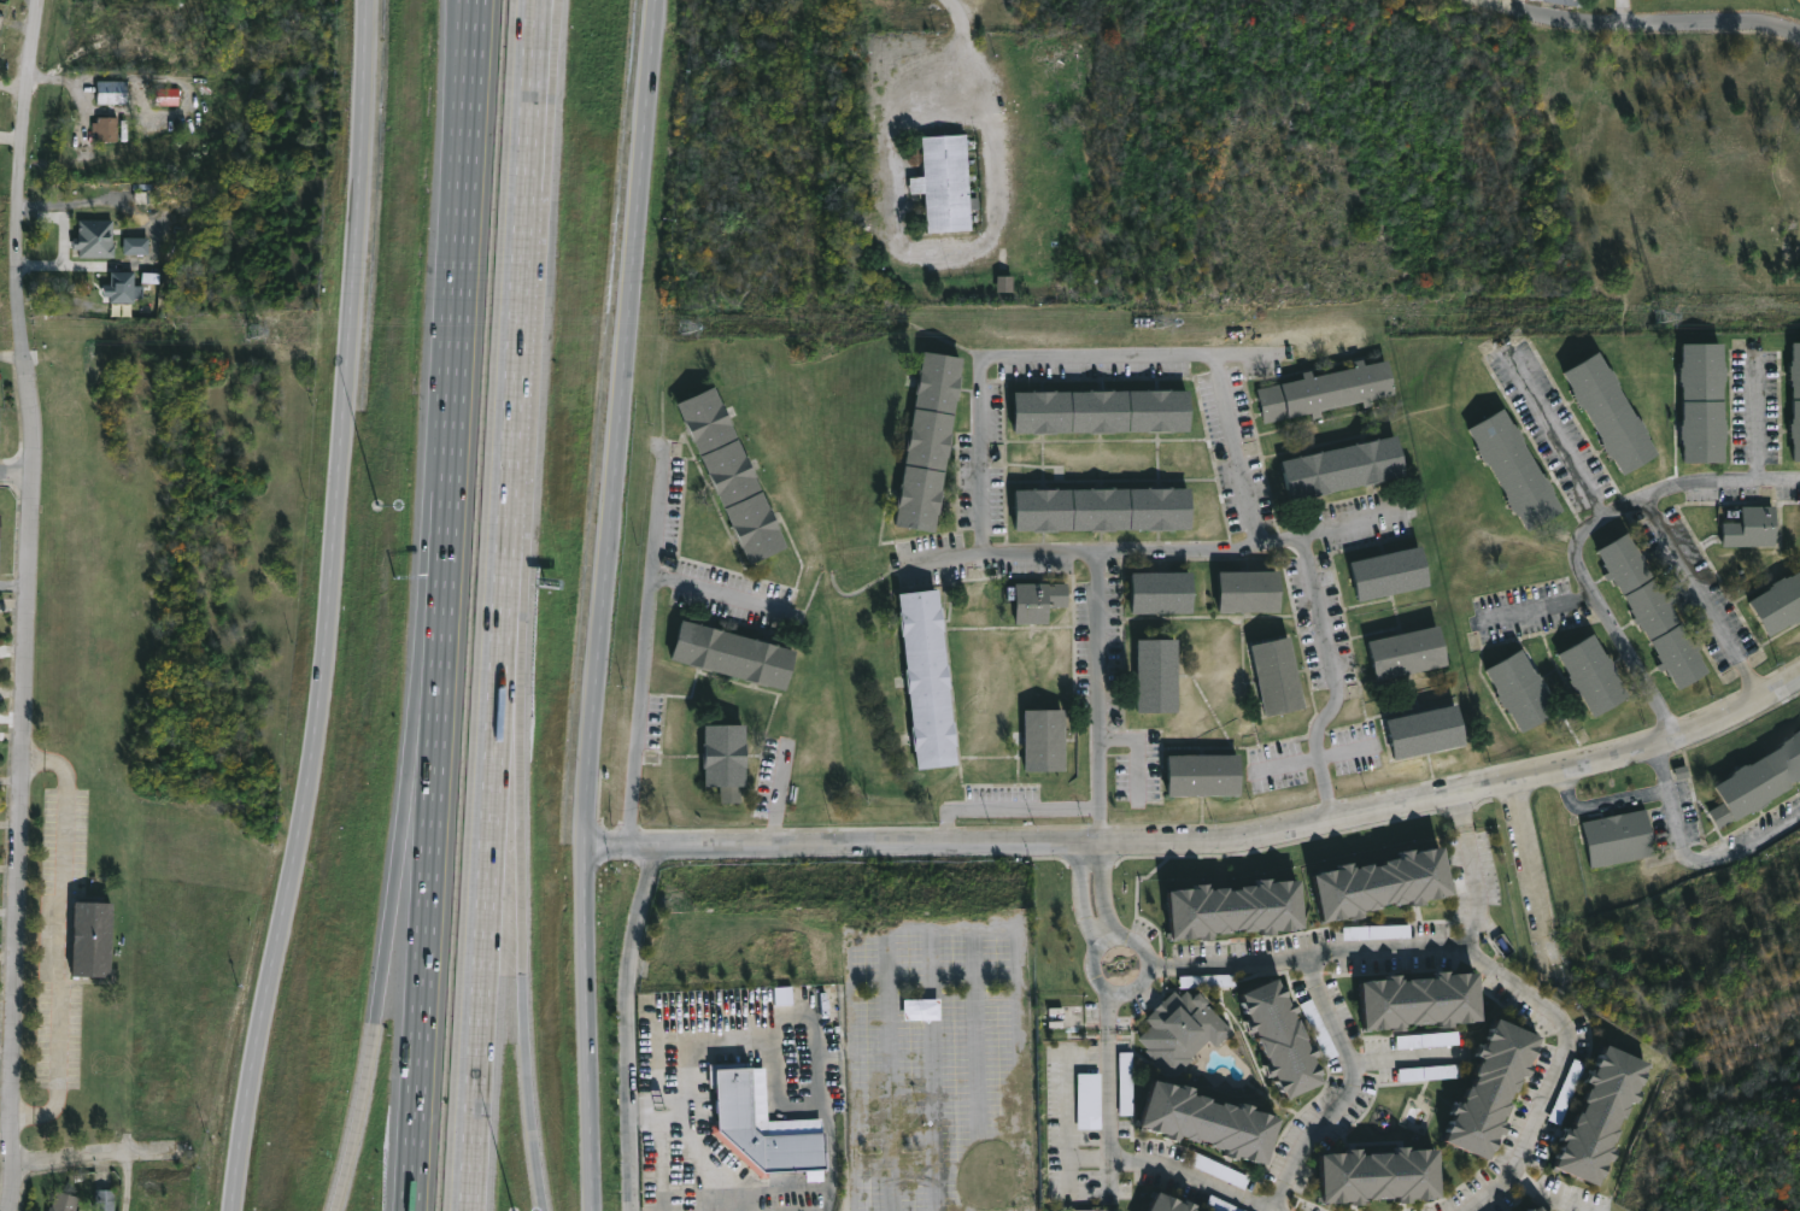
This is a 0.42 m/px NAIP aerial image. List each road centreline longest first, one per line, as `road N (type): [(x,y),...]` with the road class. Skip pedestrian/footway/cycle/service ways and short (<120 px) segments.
road 1 (residential): [(1799,675),(1676,740),(1456,798),(1216,843),(586,847)]
road 2 (secondary): [(378,0),(370,246),(326,690),(241,1210)]
road 3 (secondary): [(595,1210),(586,847),(659,0)]
road 4 (residential): [(34,474),(12,1210)]
road 5 (motorway): [(478,0),(438,718)]
road 6 (motorway): [(498,700),(537,22)]
road 7 (motorway): [(468,1210),(498,700)]
road 8 (residential): [(1399,512),(1303,540),(910,564)]
road 9 (motorway): [(438,718),(410,1210)]
road 10 (residential): [(41,0),(27,95),(22,230),(34,474)]
road 11 (residential): [(1676,740),(1671,711),(1582,560),(1583,535),(1634,499),(1799,484)]
road 12 (motorway): [(546,1210),(526,1042),(522,809)]
road 13 (motorway): [(404,824),(377,1023),(336,1210)]
road 14 (residential): [(1799,29),(1751,20),(1546,18),(1486,0)]
road 15 (residential): [(1284,353),(986,359)]
road 16 (residential): [(1303,540),(1342,699),(1321,742),(1341,822)]
road 17 (residential): [(1097,555),(1109,843)]
road 18 (residential): [(944,0),(979,40),(1016,151),(1026,214),(1005,260)]
road 19 (residential): [(1799,824),(1736,869),(1717,871),(1689,824),(1676,740)]
road 20 (residential): [(986,359),(986,554)]
road 21 (residential): [(1514,784),(1565,965)]
road 22 (residential): [(1221,360),(1257,542)]
road 23 (residential): [(195,1156),(16,1168)]

